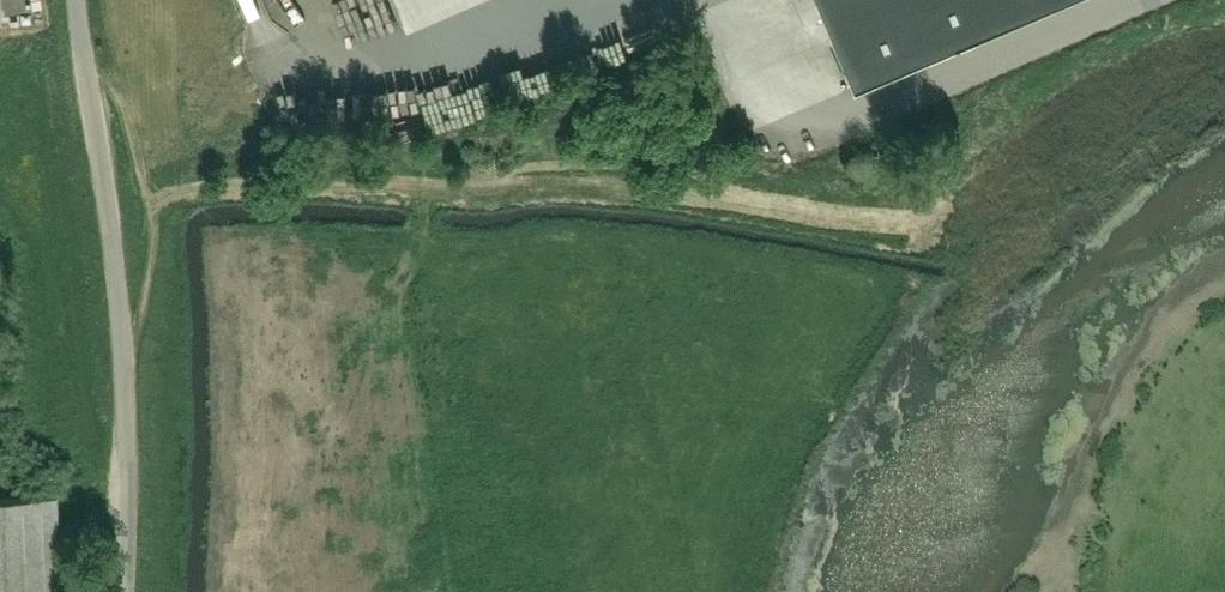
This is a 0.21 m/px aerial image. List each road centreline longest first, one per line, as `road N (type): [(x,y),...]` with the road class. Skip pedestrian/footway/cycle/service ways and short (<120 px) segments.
road 1 (unclassified): [(125,591),(125,425),(112,226),(77,0)]

